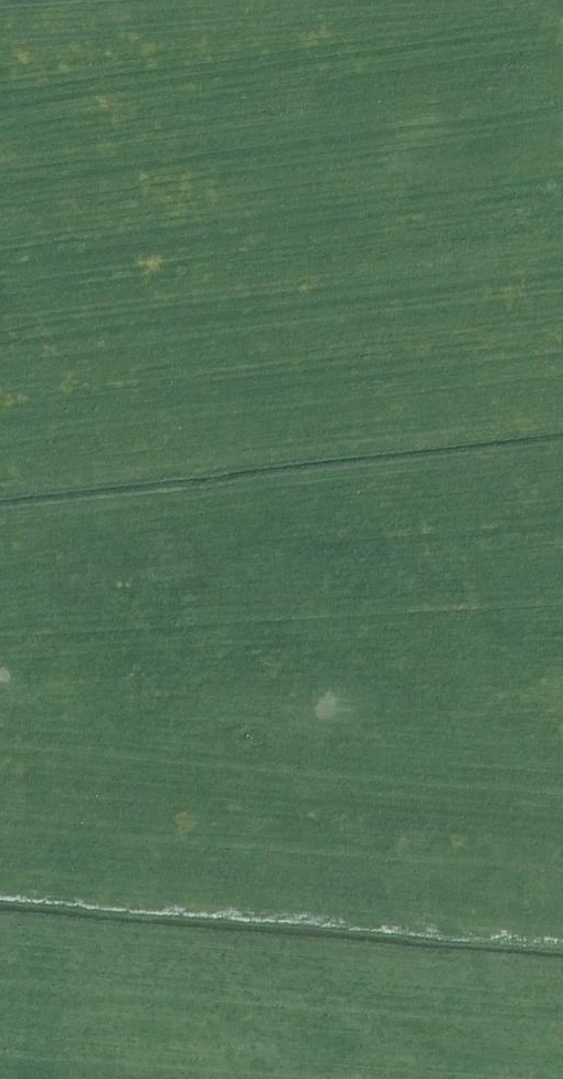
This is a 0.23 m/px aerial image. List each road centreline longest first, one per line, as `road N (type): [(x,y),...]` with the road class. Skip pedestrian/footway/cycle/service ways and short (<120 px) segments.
road 1 (track): [(562,3),(0,45)]

